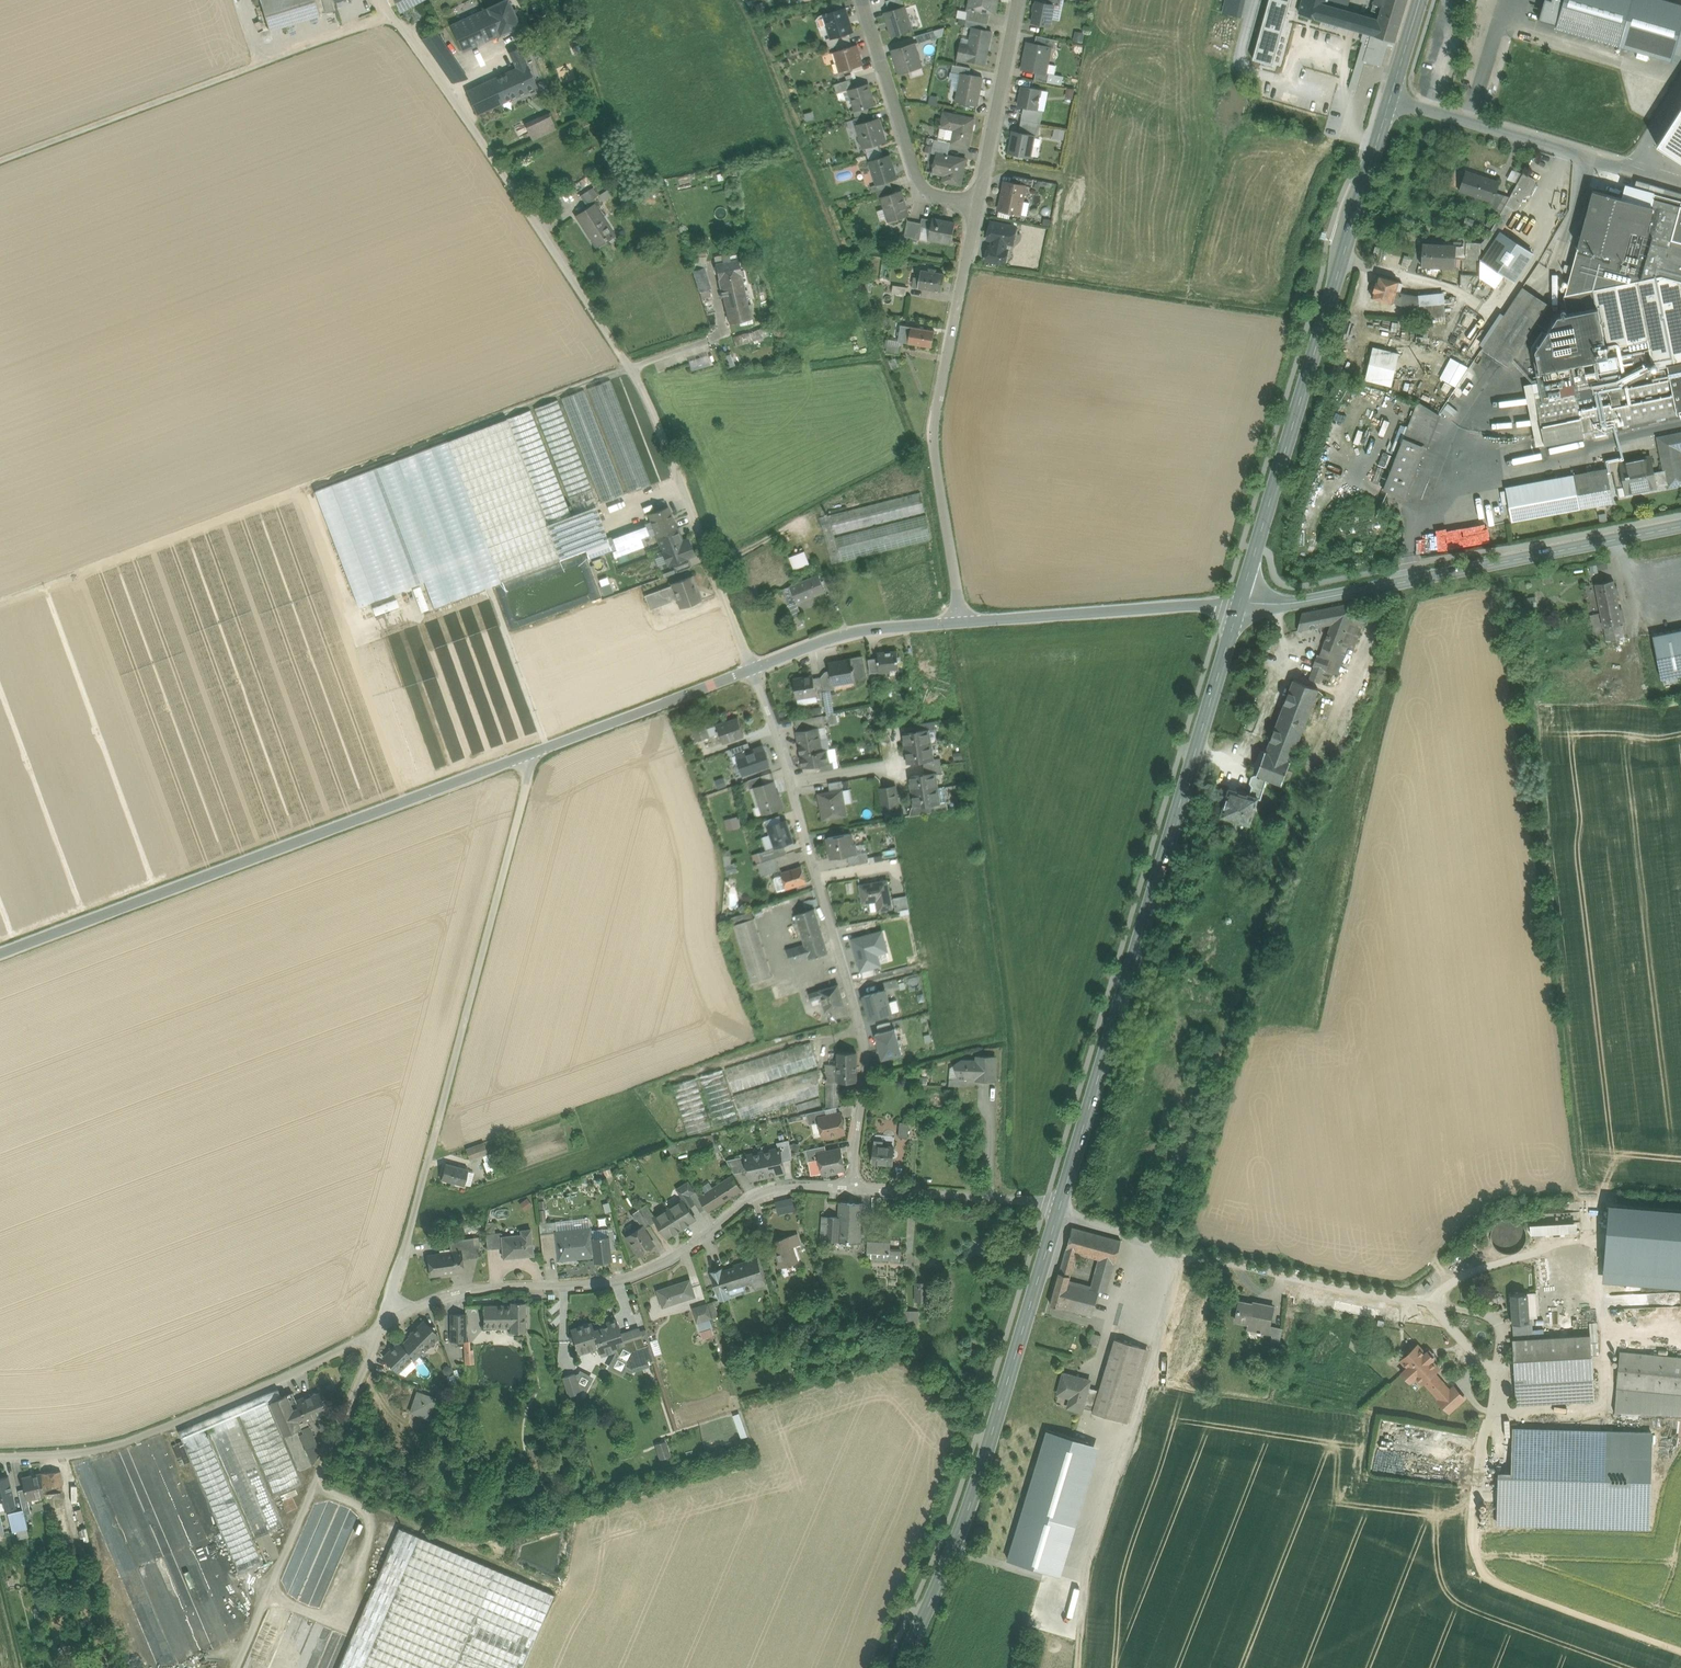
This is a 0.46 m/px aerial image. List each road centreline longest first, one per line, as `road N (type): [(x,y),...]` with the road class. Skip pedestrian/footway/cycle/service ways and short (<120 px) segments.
road 1 (residential): [(755,671),(650,402),(385,0)]
road 2 (primary): [(1058,1213),(1240,606)]
road 3 (residential): [(531,753),(478,990),(386,1319)]
road 4 (tertiary): [(531,753),(0,953)]
road 5 (primary): [(1240,606),(1393,99)]
road 6 (track): [(1680,1653),(1481,1572),(1477,1492),(1496,1378),(1428,1304)]
road 7 (residential): [(850,1188),(785,1188),(672,1264),(617,1282),(471,1294),(386,1319)]
road 8 (primary): [(902,1667),(975,1489),(1058,1213)]
road 9 (tertiary): [(1680,527),(1296,603),(1240,606)]
road 10 (track): [(1428,1304),(1477,1270),(1557,1246),(1581,1248),(1590,1260),(1605,1331),(1602,1409),(1564,1417),(1492,1407)]
road 11 (track): [(1190,1255),(1088,1562),(1080,1667)]
road 12 (track): [(391,15),(0,163)]
road 13 (residential): [(980,213),(932,445),(961,623)]
road 14 (residential): [(850,1188),(870,1065),(866,1034),(794,784)]
road 15 (residential): [(386,1319),(165,1430),(86,1453),(0,1457)]
road 16 (residential): [(1428,1304),(1190,1255),(1058,1213)]
road 17 (track): [(366,1334),(236,1667)]
road 18 (residential): [(1680,182),(1393,99)]
road 19 (tertiary): [(1240,606),(961,623)]
road 20 (residential): [(858,0),(919,179),(934,199),(980,213)]
road 21 (tertiary): [(755,671),(531,753)]
road 22 (residential): [(1021,0),(980,213)]
road 23 (tertiary): [(961,623),(838,639),(755,671)]
road 24 (residential): [(1058,1213),(1021,1200),(850,1188)]
road 25 (track): [(498,163),(628,104)]

